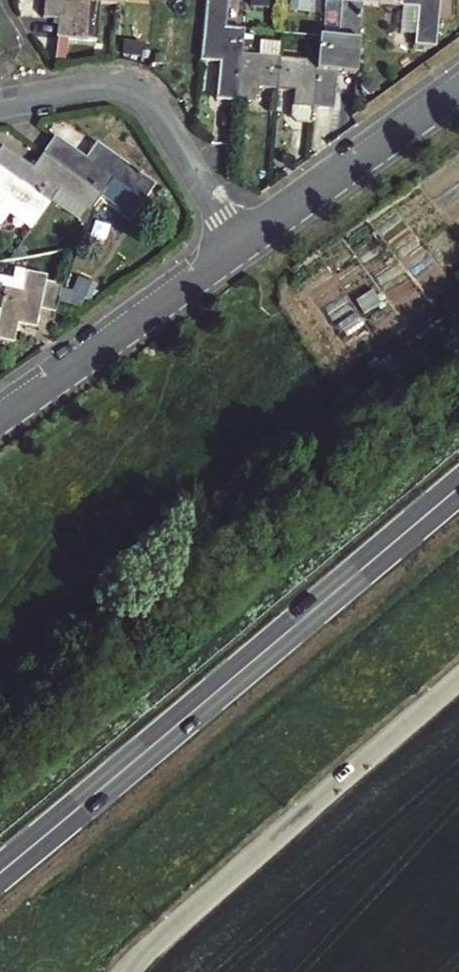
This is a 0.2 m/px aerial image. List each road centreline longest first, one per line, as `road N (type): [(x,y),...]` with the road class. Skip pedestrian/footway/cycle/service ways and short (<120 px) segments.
road 1 (trunk): [(458,484),(0,869)]
road 2 (residential): [(458,682),(127,971)]
road 3 (residential): [(241,249),(149,99),(101,87),(0,106)]
road 4 (tertiary): [(241,249),(0,420)]
road 5 (tertiary): [(458,93),(241,249)]

